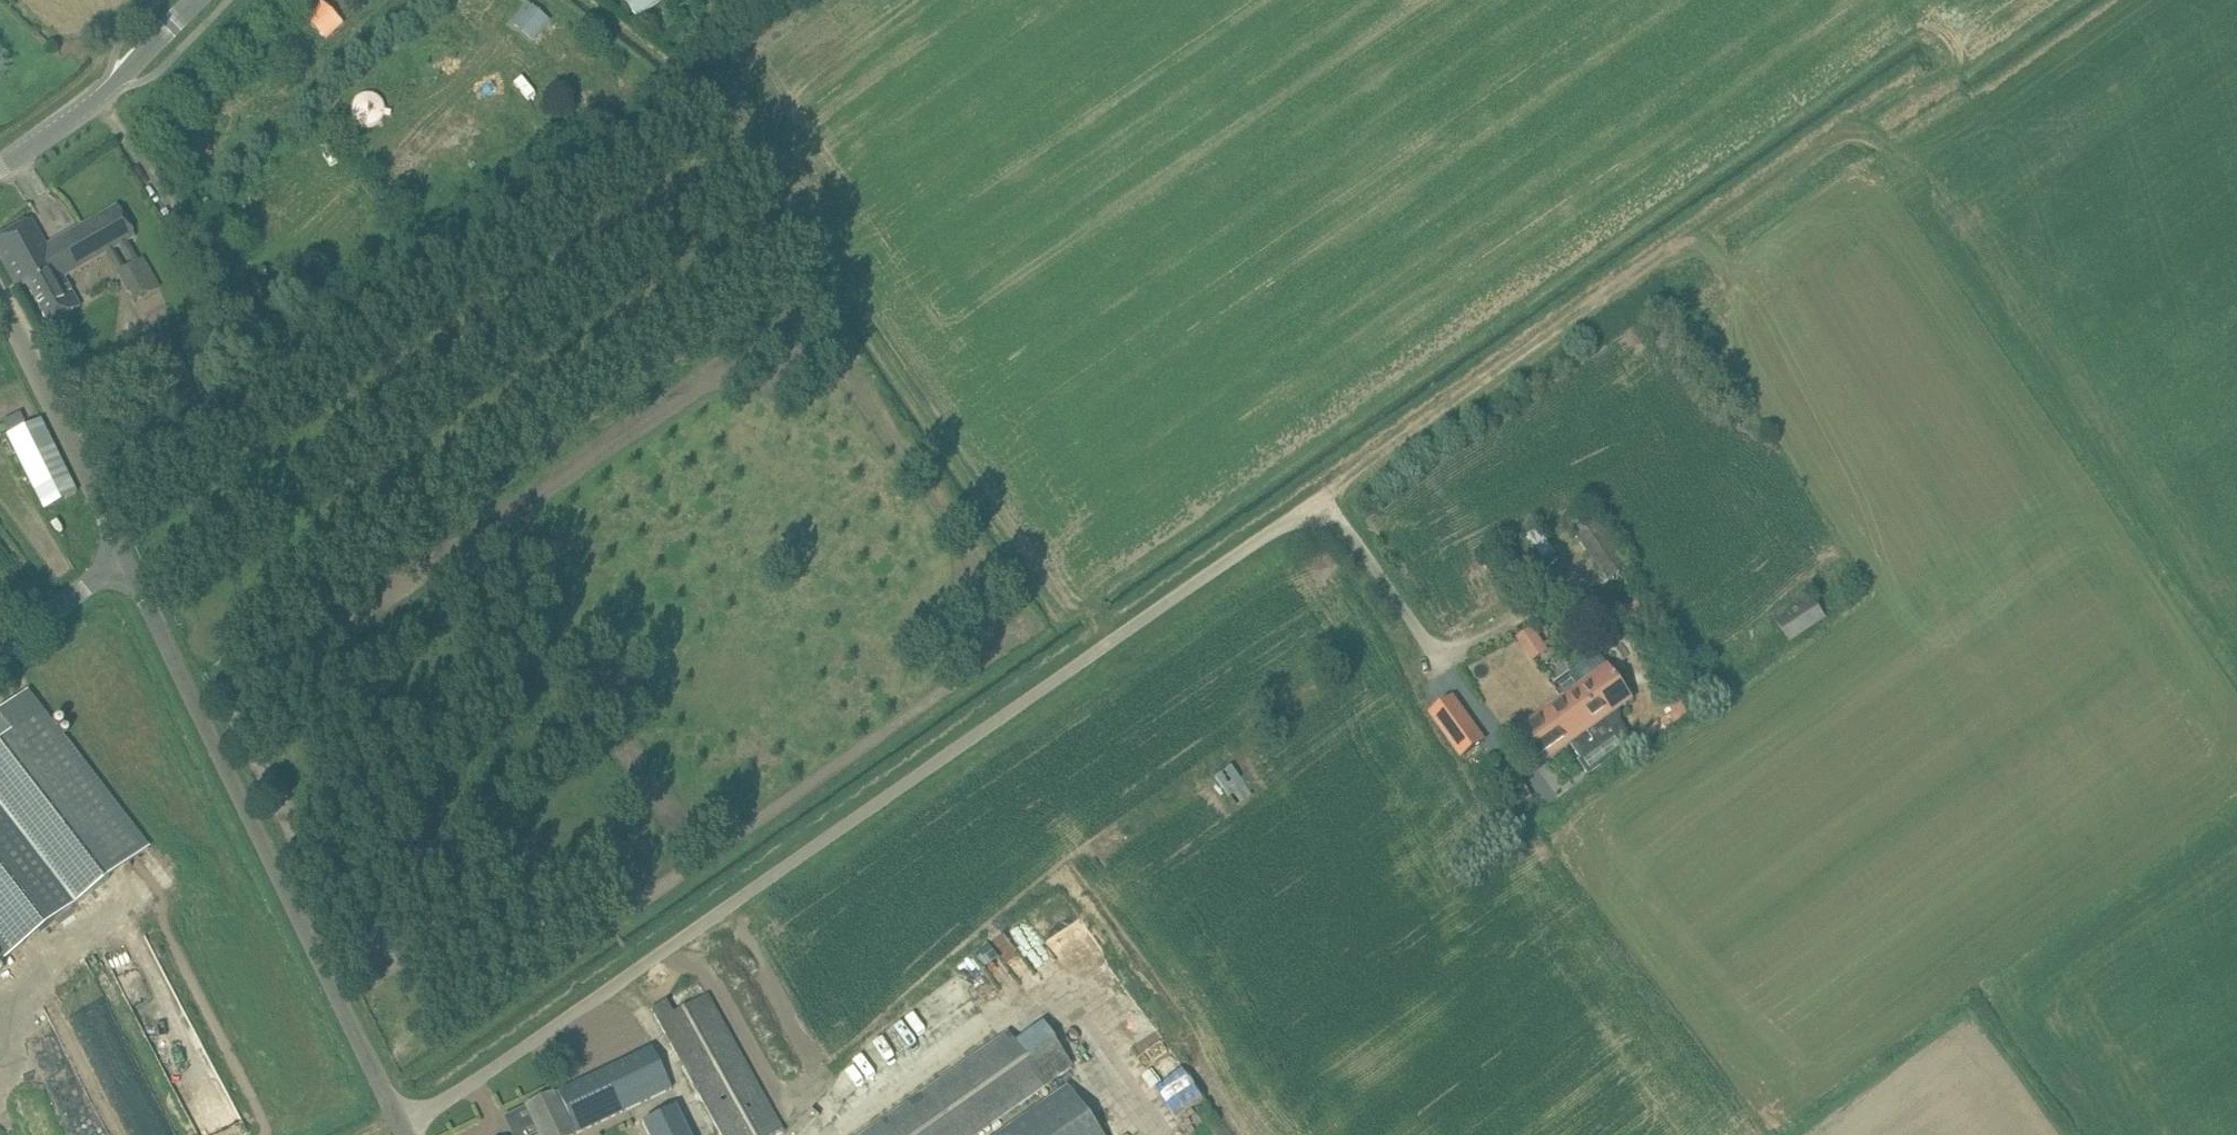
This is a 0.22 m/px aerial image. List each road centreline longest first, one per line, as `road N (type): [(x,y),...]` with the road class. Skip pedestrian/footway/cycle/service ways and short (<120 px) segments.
road 1 (unclassified): [(403,1131),(1320,505)]
road 2 (track): [(1320,505),(1851,126),(1936,84)]
road 3 (unclassified): [(403,1131),(130,559)]
road 4 (unclassified): [(130,559),(0,296)]
road 5 (unclassified): [(0,173),(110,87),(193,0)]
road 6 (track): [(126,978),(192,1134)]
road 7 (unclassified): [(0,658),(130,559)]

